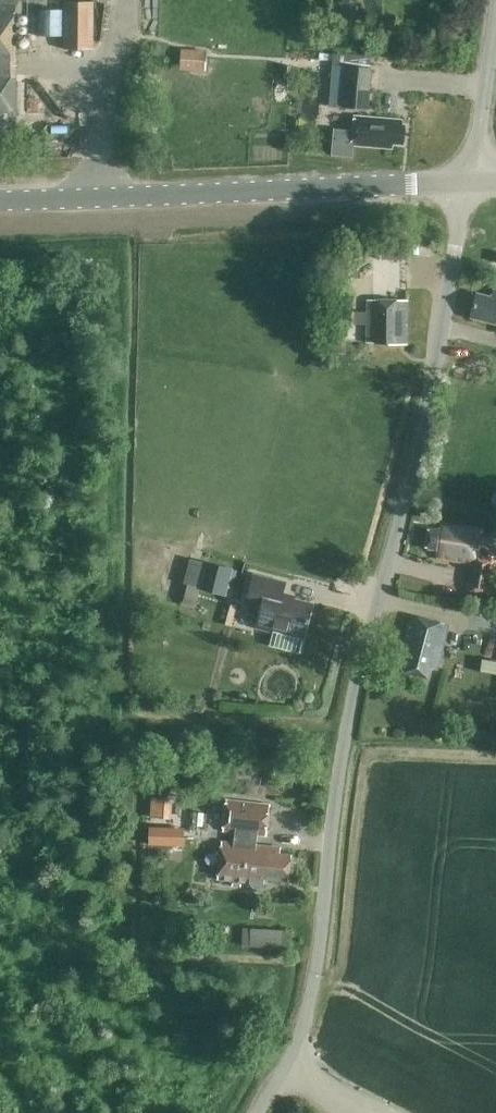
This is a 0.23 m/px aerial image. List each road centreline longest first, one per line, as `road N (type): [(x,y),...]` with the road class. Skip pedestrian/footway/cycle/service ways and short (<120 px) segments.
road 1 (unclassified): [(261,1112),(311,999),(349,709),(441,329),(467,184)]
road 2 (tertiary): [(0,198),(467,184)]
road 3 (unclassified): [(467,184),(495,0)]

